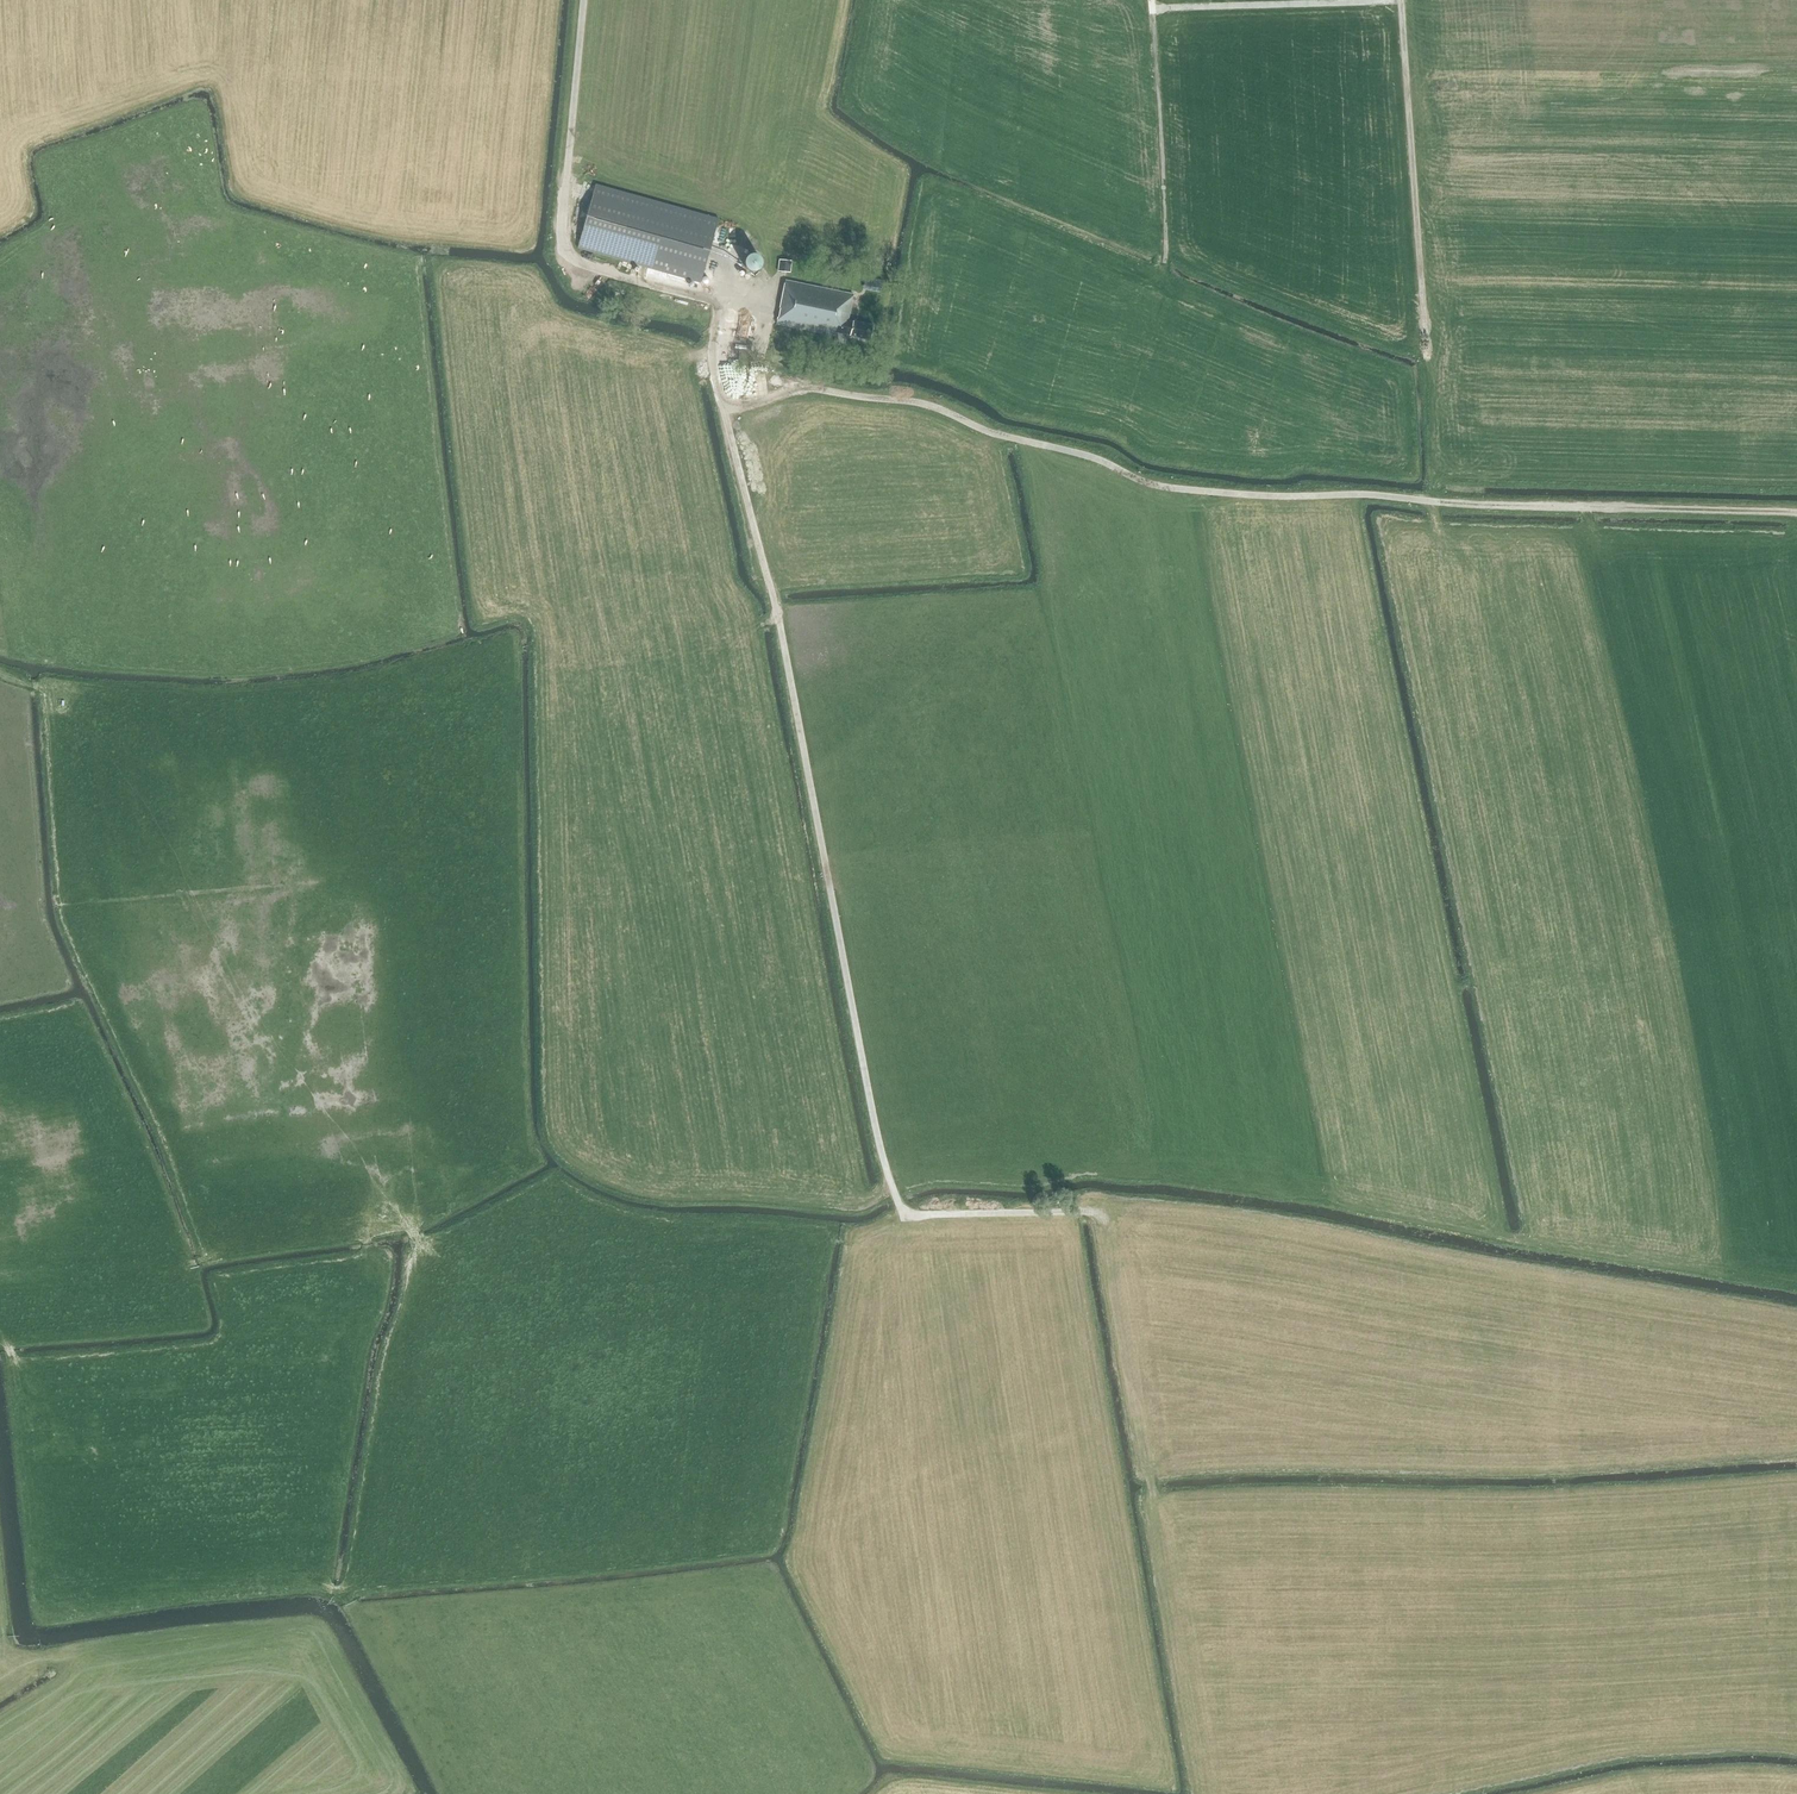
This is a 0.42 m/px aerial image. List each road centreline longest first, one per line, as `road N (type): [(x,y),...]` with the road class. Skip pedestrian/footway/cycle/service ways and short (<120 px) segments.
road 1 (track): [(725,302),(715,348),(719,391),(777,614),(869,1094),(902,1216),(1101,1213)]
road 2 (track): [(724,411),(800,386),(910,401),(1097,459),(1146,483),(1195,491),(1796,513)]
road 3 (track): [(1426,359),(1400,0)]
road 4 (track): [(1400,1),(1152,8),(1151,0)]
road 5 (track): [(1164,263),(1152,8)]

